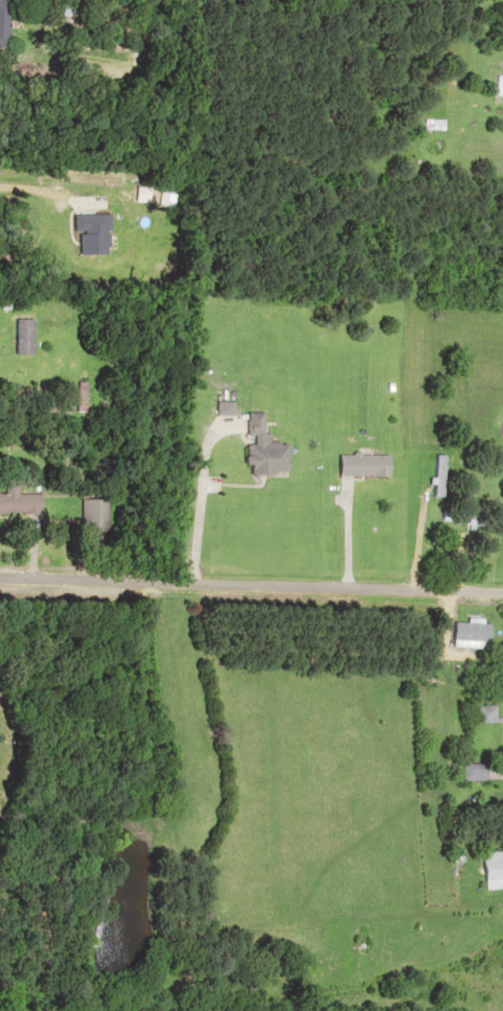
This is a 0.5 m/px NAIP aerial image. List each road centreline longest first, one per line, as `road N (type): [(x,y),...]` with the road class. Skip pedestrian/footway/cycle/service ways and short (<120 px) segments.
road 1 (residential): [(502,600),(0,582)]

